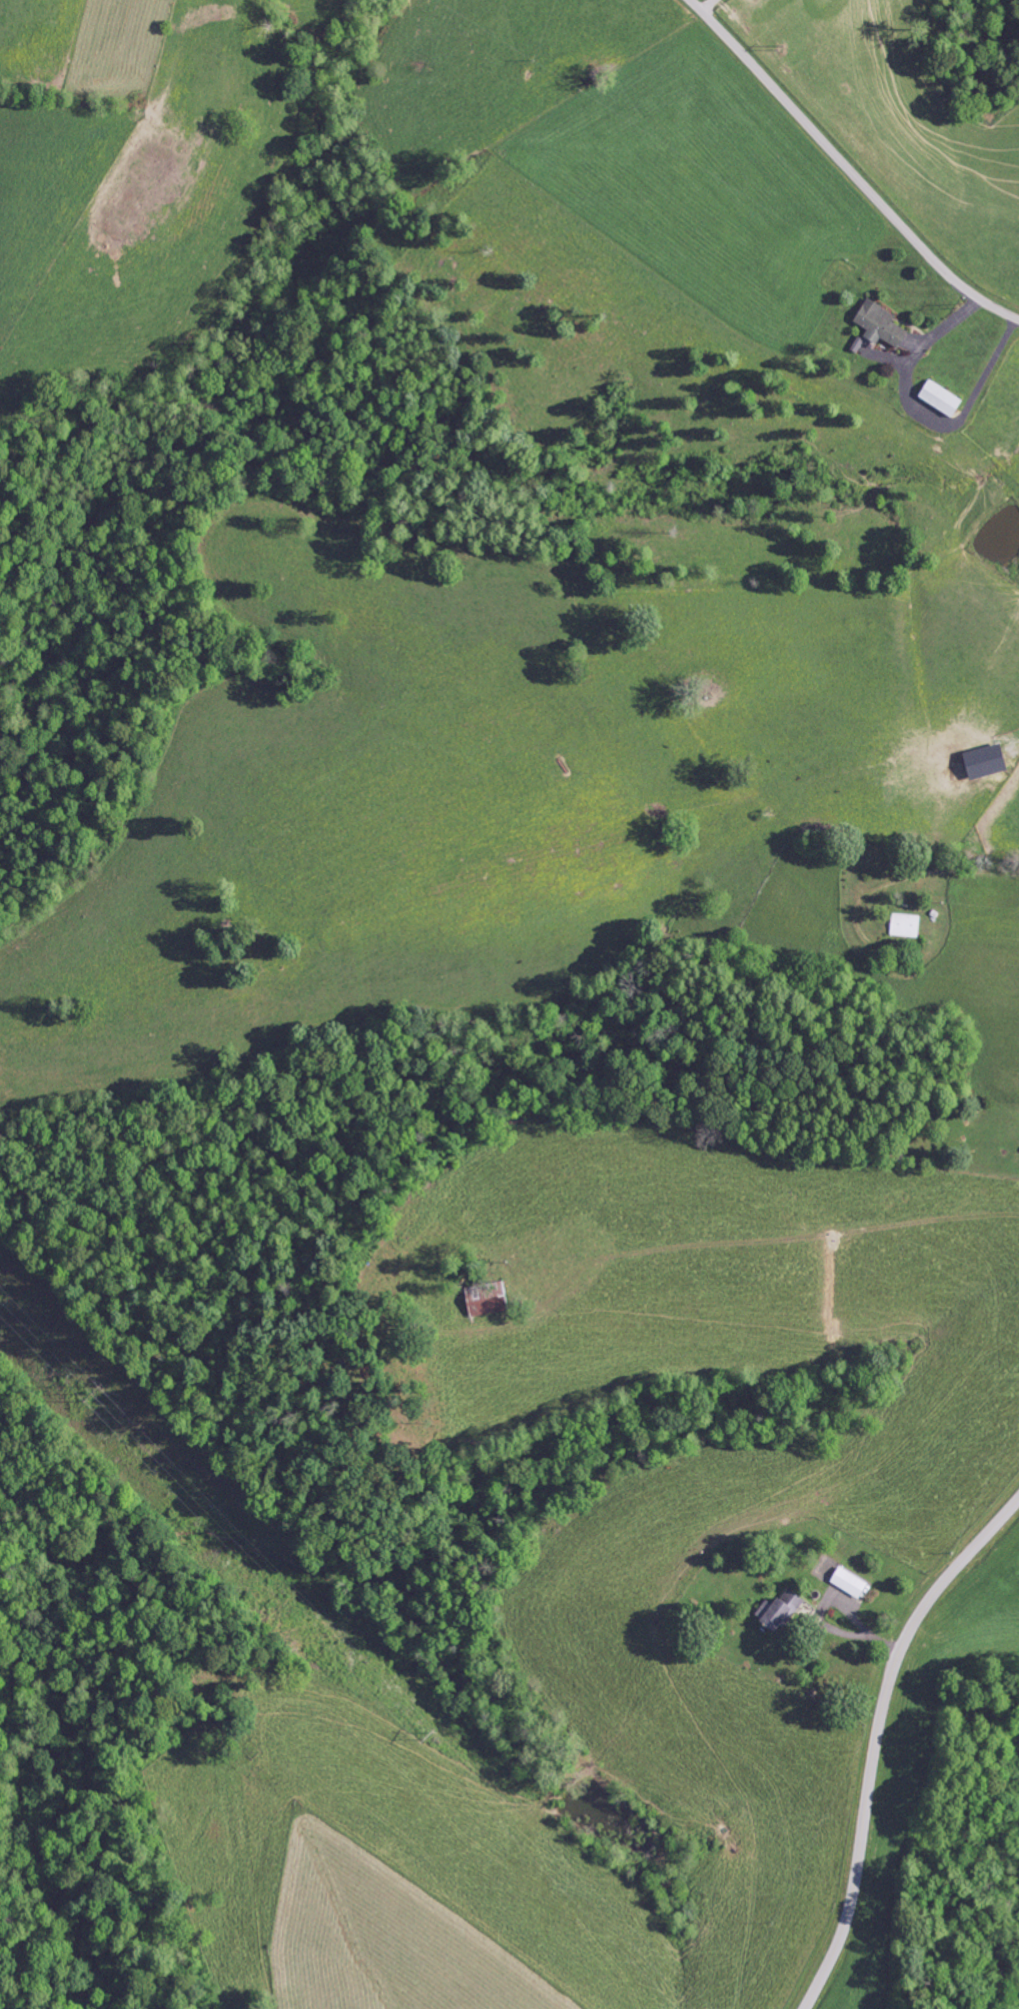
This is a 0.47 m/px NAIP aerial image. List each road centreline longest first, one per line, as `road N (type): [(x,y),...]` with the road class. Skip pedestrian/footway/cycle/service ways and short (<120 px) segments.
road 1 (tertiary): [(805,2008),(853,1893),(878,1729),(898,1659),(934,1595),(1018,1498)]
road 2 (residential): [(1018,321),(950,276),(689,0)]

